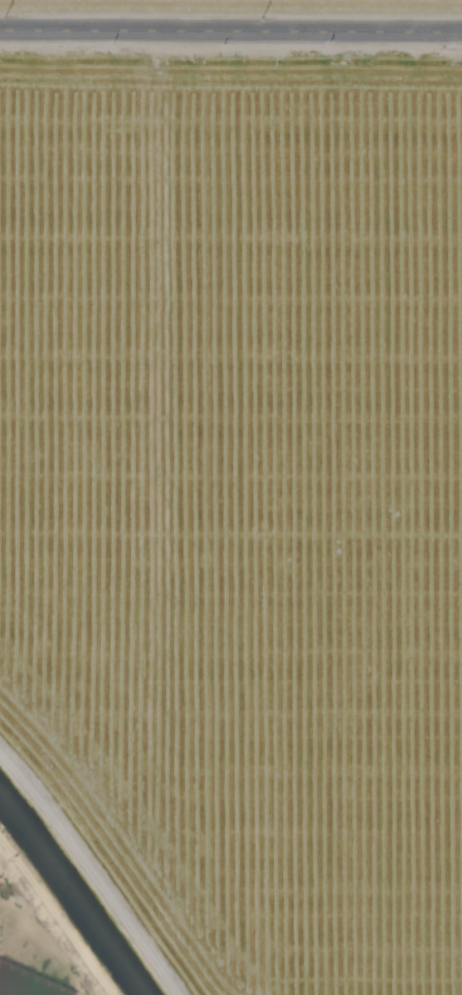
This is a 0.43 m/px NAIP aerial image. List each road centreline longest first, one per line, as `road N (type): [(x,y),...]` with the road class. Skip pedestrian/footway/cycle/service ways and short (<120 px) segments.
road 1 (tertiary): [(0,30),(461,33)]

